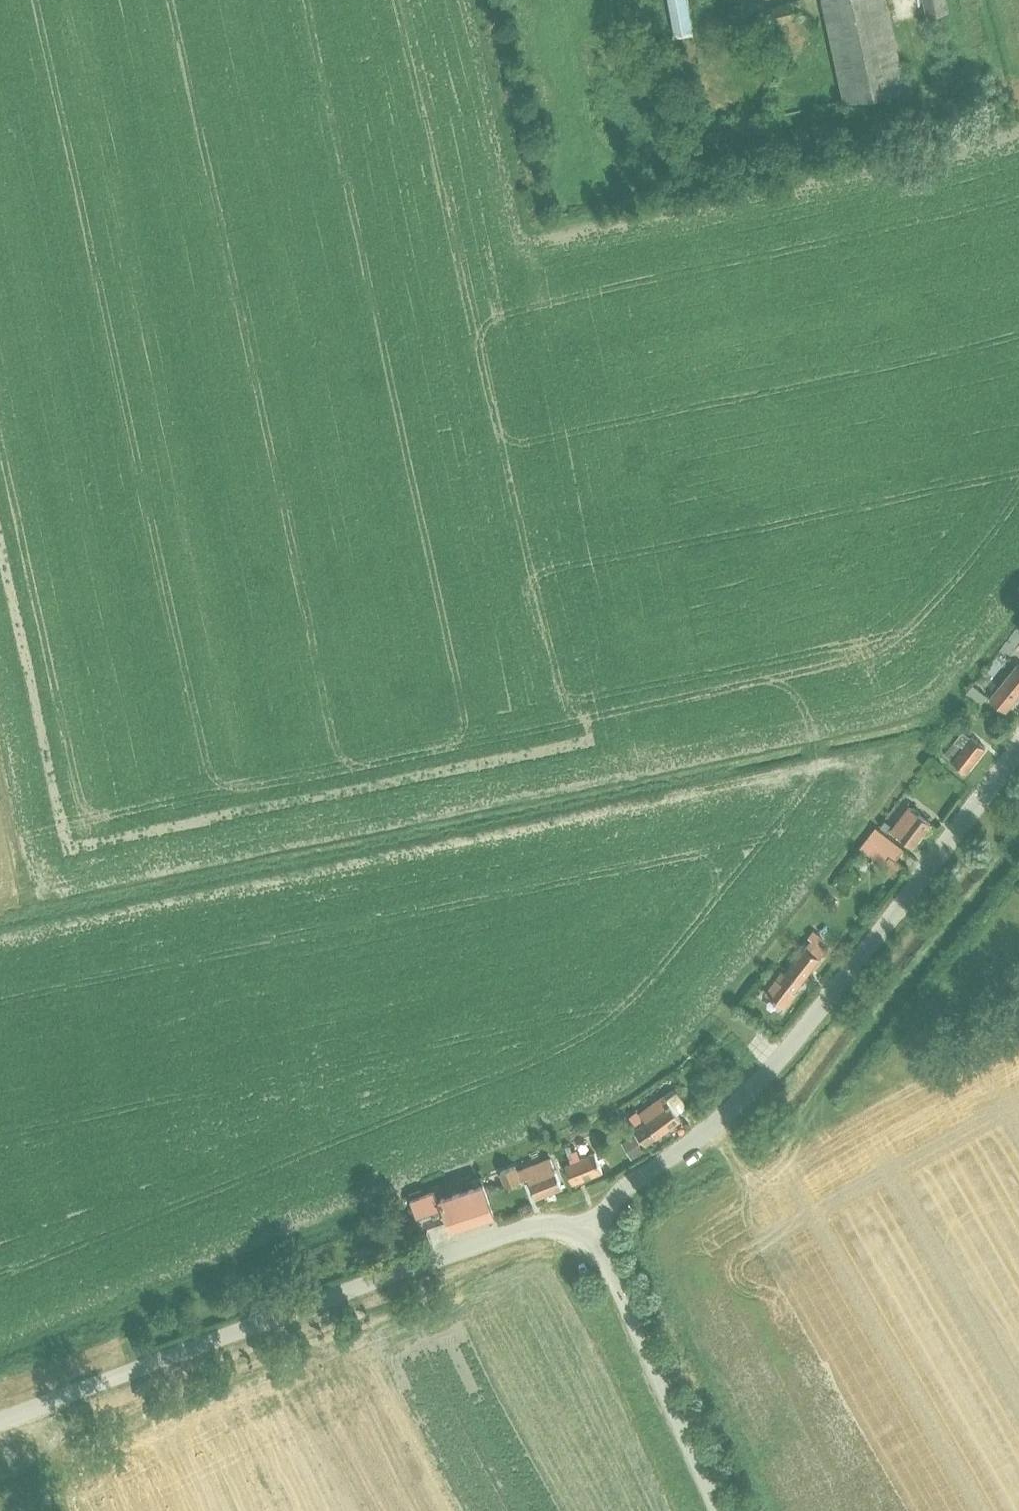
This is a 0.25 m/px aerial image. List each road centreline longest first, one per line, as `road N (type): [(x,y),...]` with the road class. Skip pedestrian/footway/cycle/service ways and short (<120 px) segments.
road 1 (unclassified): [(589,1222),(759,1080),(1018,746)]
road 2 (unclassified): [(0,1418),(539,1222),(589,1222)]
road 3 (unclassified): [(720,1510),(589,1222)]

